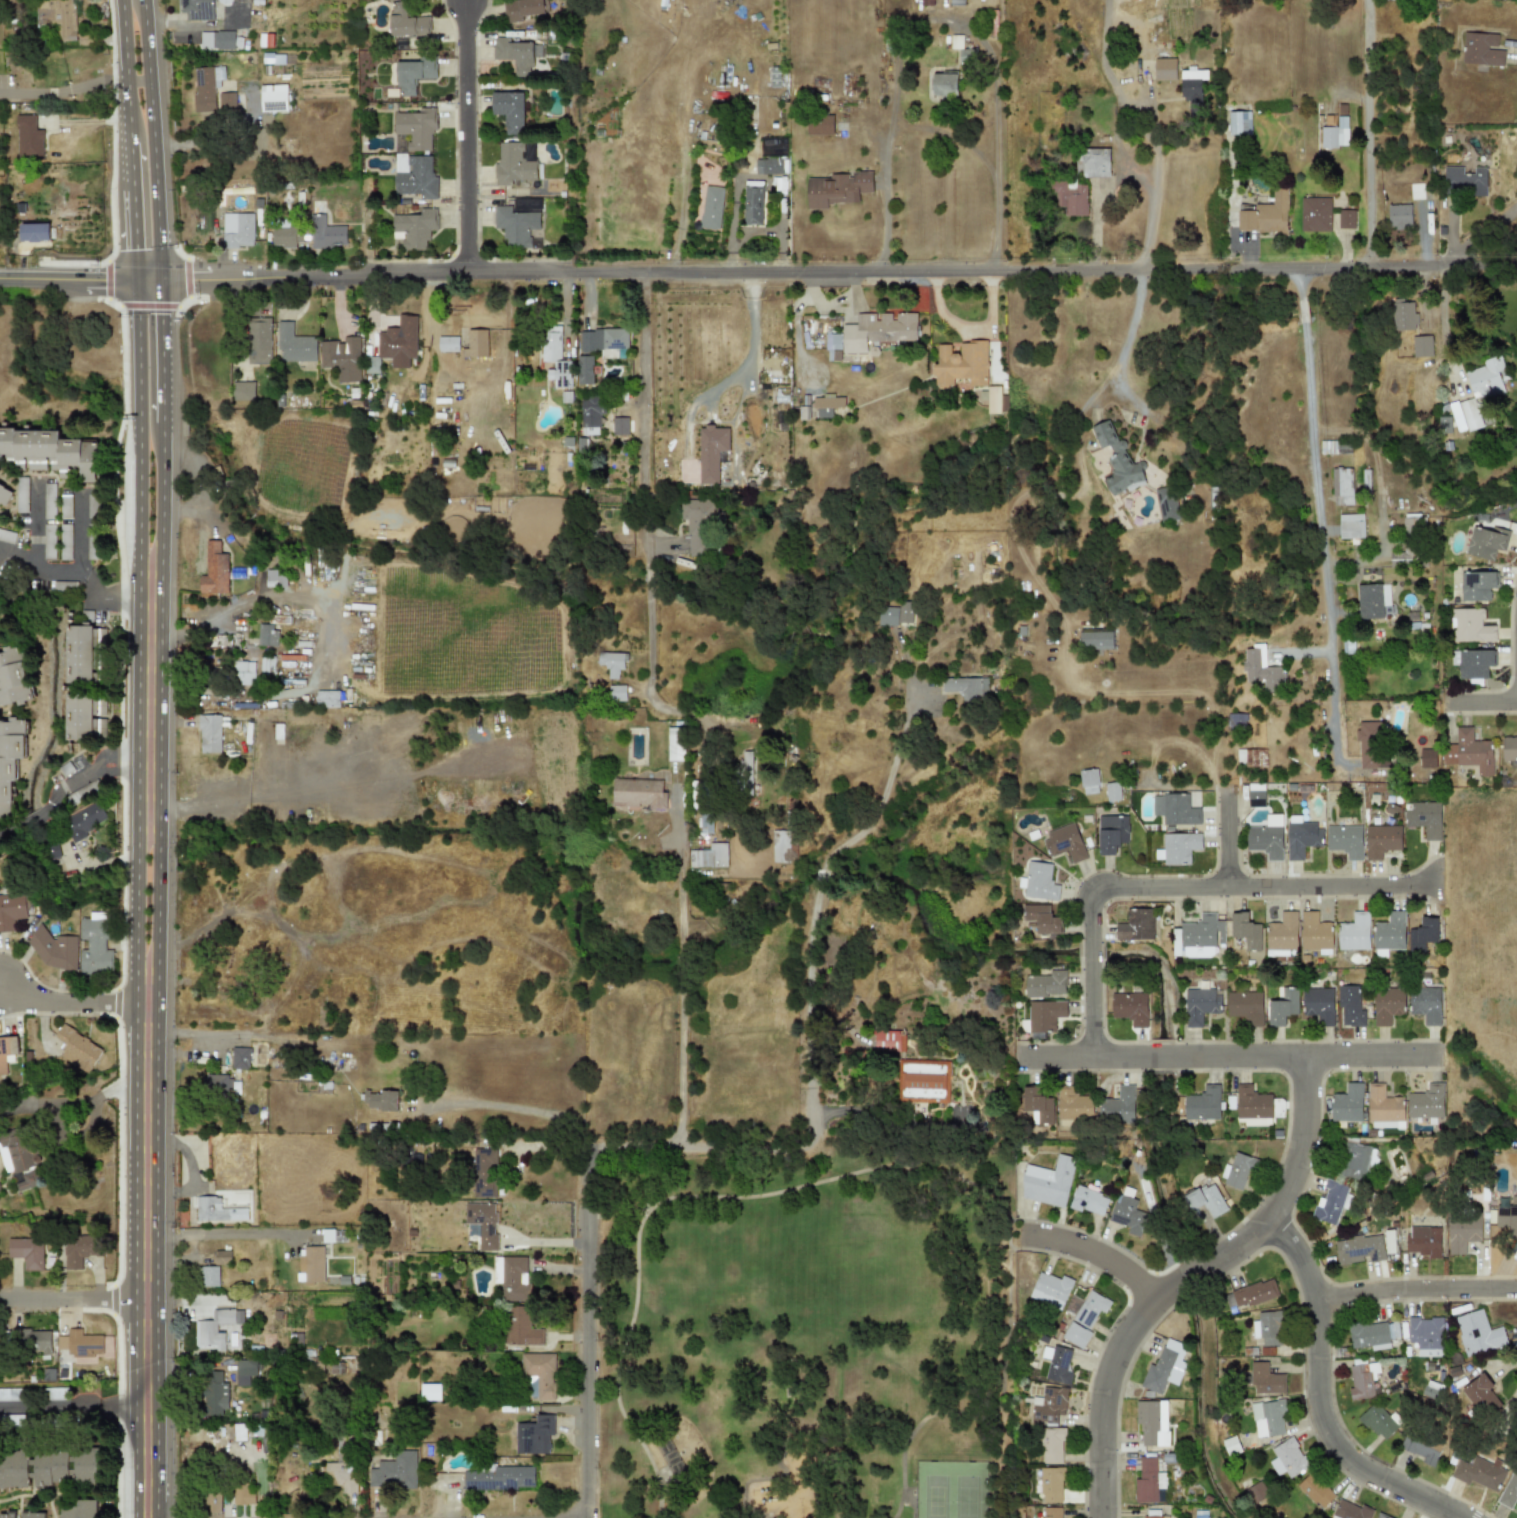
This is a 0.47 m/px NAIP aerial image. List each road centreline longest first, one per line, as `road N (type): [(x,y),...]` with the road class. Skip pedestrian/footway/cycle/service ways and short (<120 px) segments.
road 1 (residential): [(148,279),(1438,273)]
road 2 (primary): [(145,1404),(148,279)]
road 3 (residential): [(711,827),(708,721),(703,711),(664,713),(656,705),(648,279)]
road 4 (residential): [(595,1152),(812,1154),(811,819)]
road 5 (residential): [(1110,1517),(1110,1420),(1128,1354),(1166,1307),(1252,1250),(1291,1206),(1311,1151),(1315,1063)]
road 6 (residential): [(1451,1062),(1020,1064)]
road 7 (residential): [(1277,1224),(1316,1285),(1324,1397),(1338,1440),(1377,1479),(1462,1517)]
road 8 (residential): [(592,1517),(595,1139)]
road 9 (residential): [(1097,1064),(1099,898),(1232,894)]
road 10 (primary): [(148,279),(133,0)]
road 11 (residential): [(472,280),(470,1)]
road 12 (residential): [(1373,274),(1372,7)]
road 13 (residential): [(1232,894),(1449,892)]
road 14 (residential): [(1321,1306),(1516,1294)]
road 15 (residential): [(148,740),(59,792),(40,820),(0,835)]
road 16 (residential): [(1022,1239),(1095,1256),(1166,1307)]
road 17 (residential): [(0,994),(22,1006),(146,1003)]
road 18 (tertiary): [(0,281),(148,279)]
road 19 (residential): [(0,1301),(145,1297)]
road 20 (residential): [(0,1407),(145,1404)]

